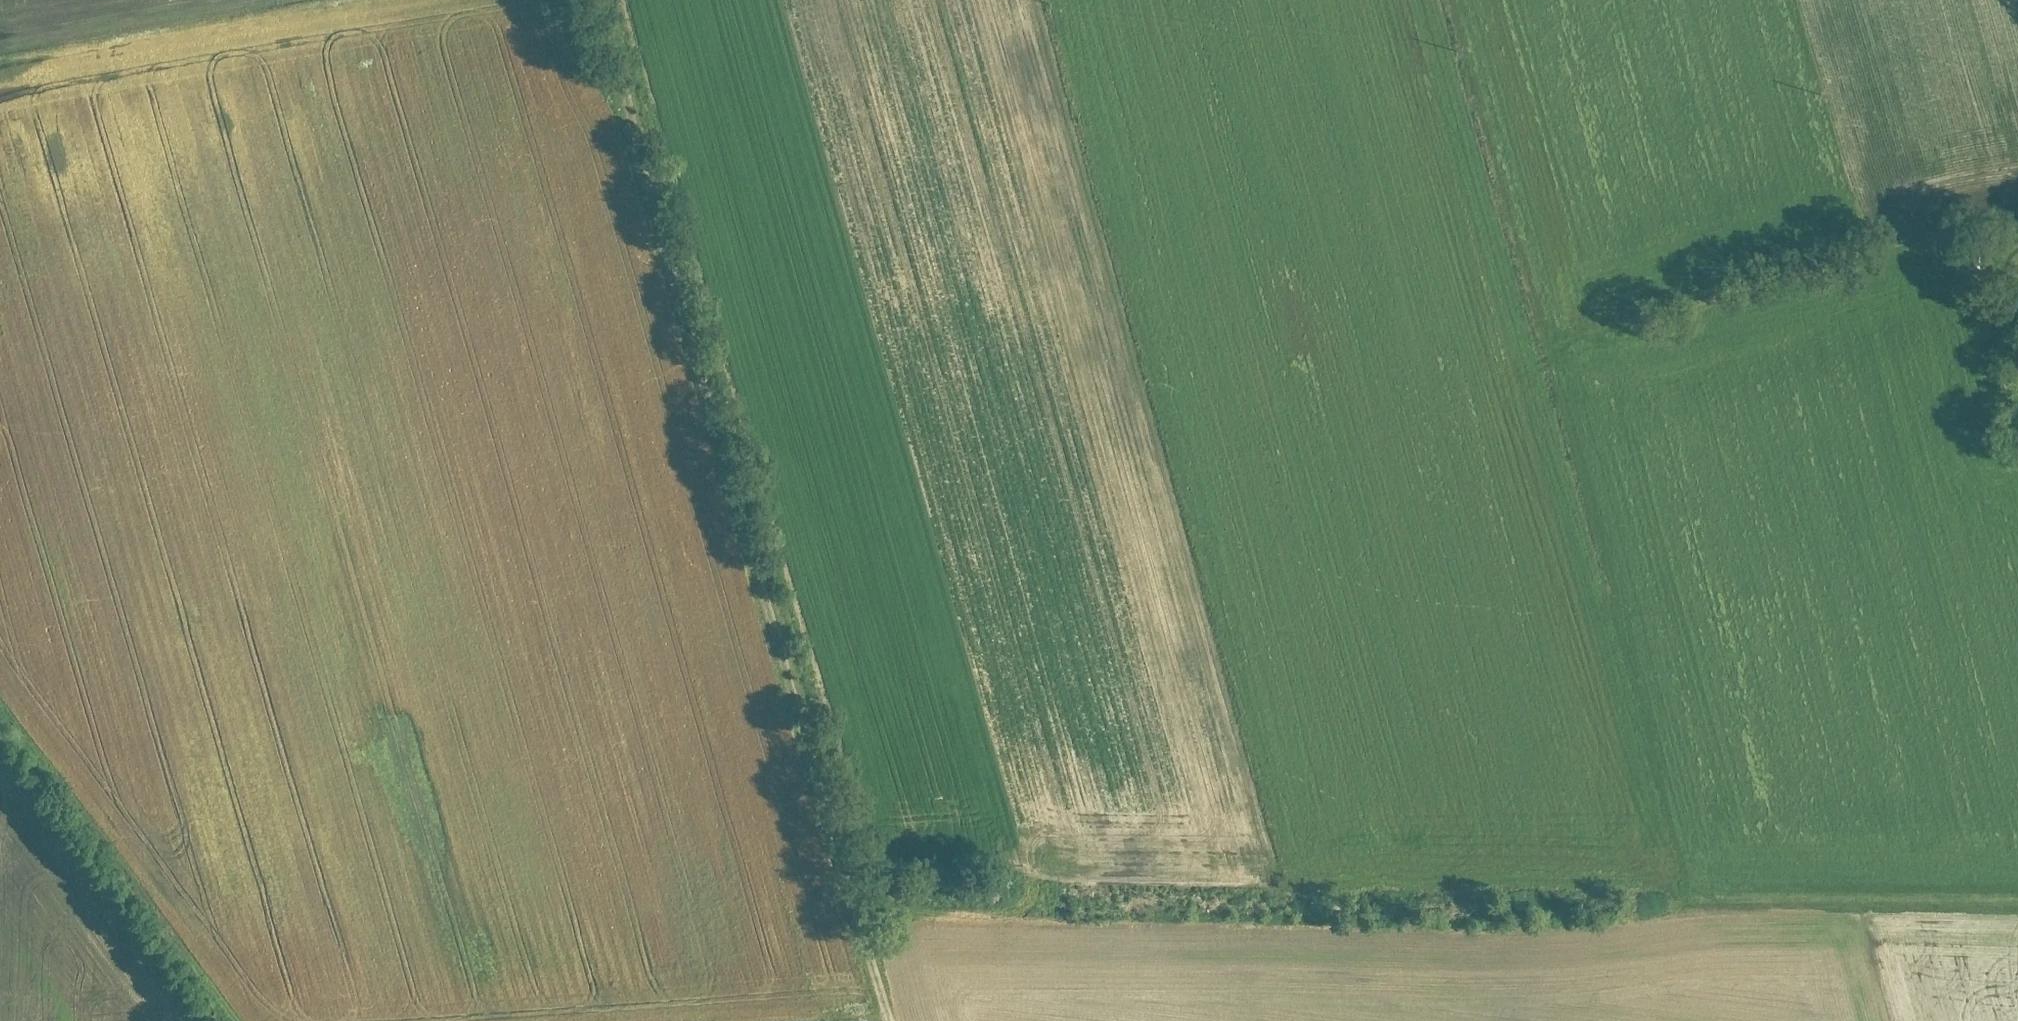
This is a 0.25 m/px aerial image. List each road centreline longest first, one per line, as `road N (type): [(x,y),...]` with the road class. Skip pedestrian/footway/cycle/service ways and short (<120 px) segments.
road 1 (track): [(891,1020),(605,0)]

